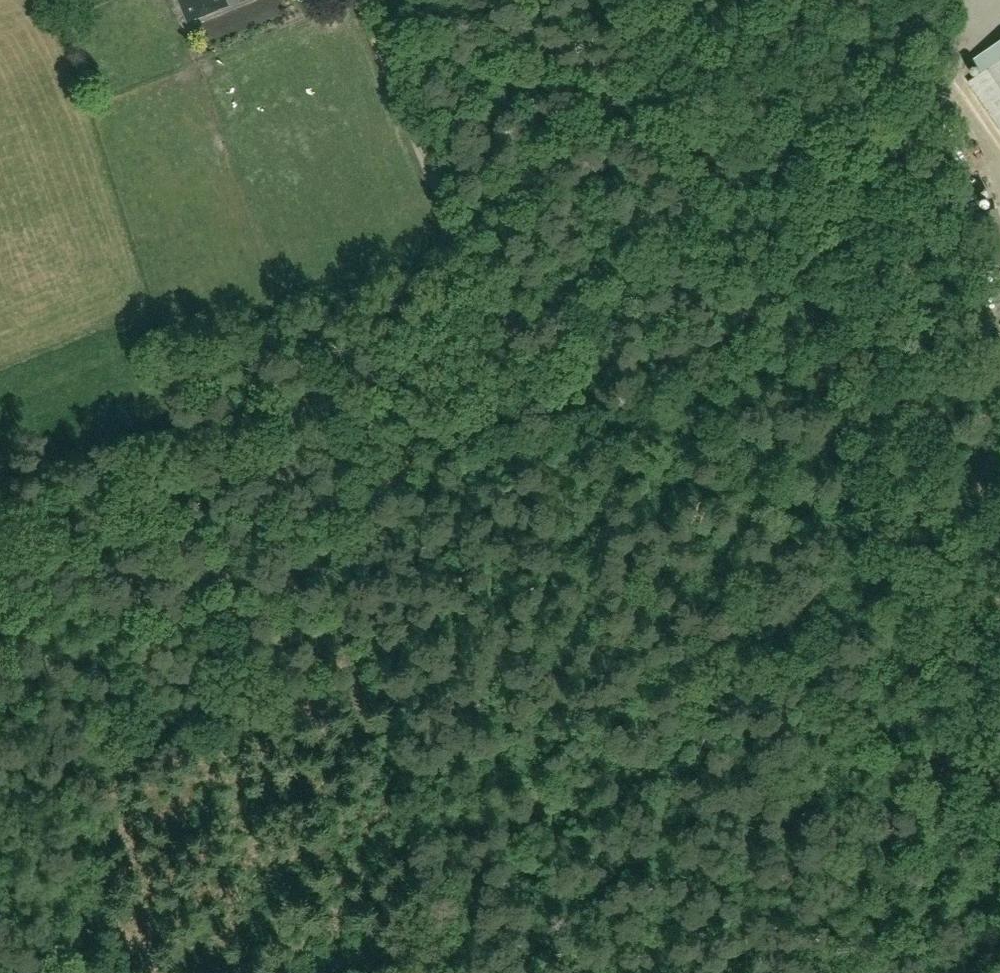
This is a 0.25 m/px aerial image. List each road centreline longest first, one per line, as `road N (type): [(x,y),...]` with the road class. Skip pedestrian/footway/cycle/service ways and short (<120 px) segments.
road 1 (track): [(0,611),(73,598),(233,538),(275,489),(319,325),(443,267),(453,246),(386,65),(615,99),(719,167),(793,191),(853,178),(901,155)]
road 2 (track): [(970,0),(971,28),(960,59),(901,155)]

